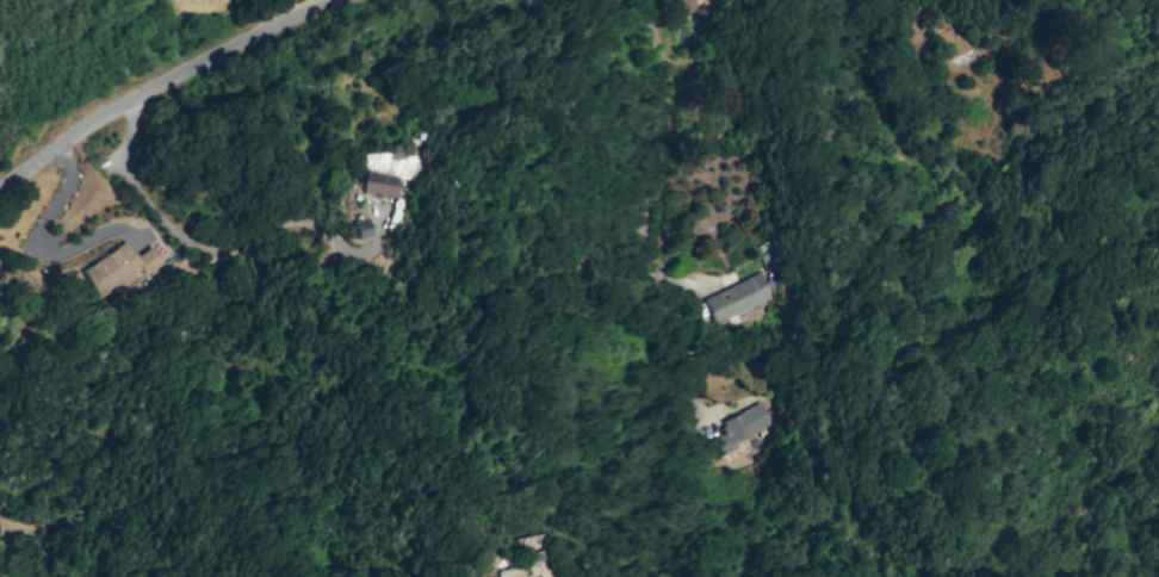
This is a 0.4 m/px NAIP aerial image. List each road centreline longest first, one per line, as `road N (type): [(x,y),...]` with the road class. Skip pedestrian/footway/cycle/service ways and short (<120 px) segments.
road 1 (tertiary): [(0,183),(131,99),(355,0)]

